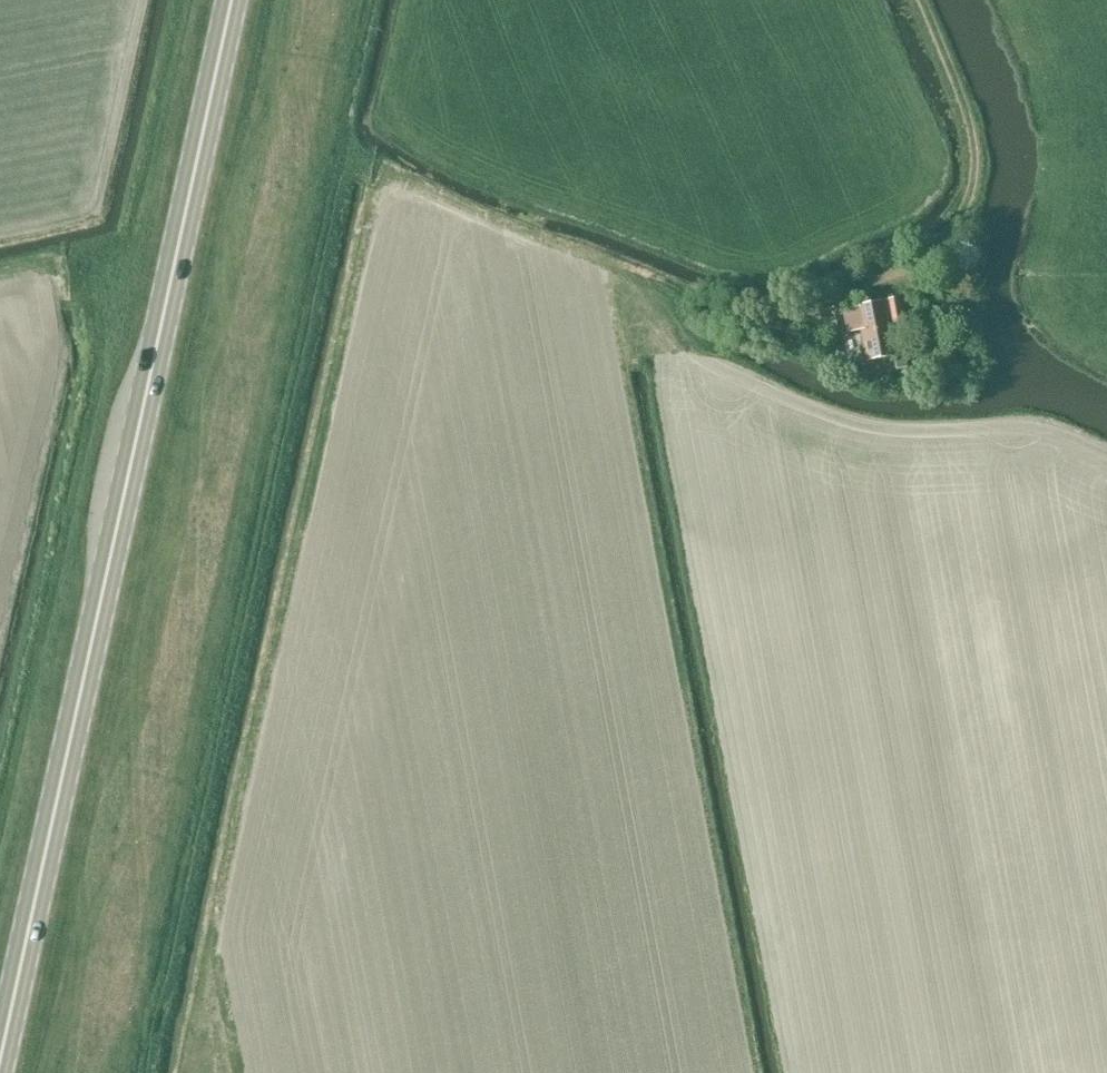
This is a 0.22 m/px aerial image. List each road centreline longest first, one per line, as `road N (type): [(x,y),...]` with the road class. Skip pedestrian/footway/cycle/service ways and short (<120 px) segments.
road 1 (primary): [(0,1063),(231,0)]
road 2 (track): [(920,0),(975,153),(973,184),(951,242)]

